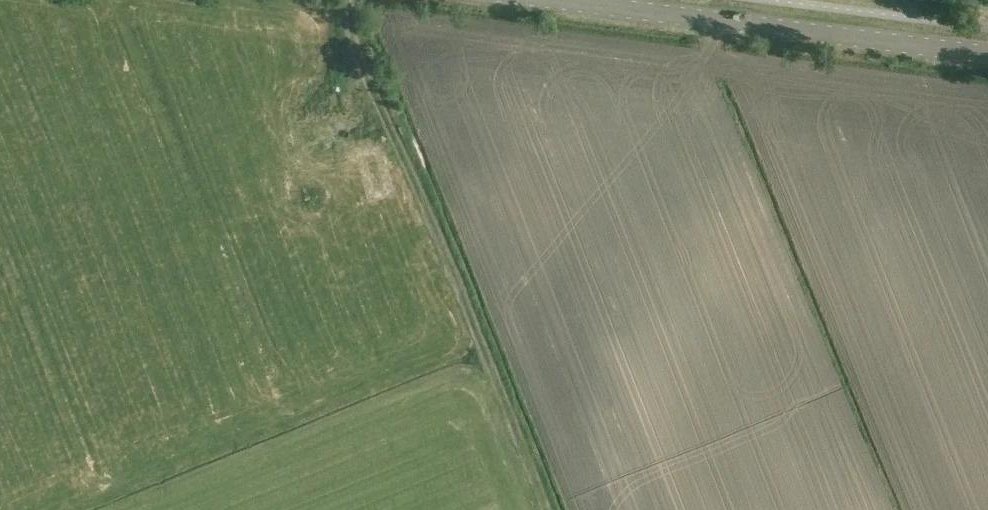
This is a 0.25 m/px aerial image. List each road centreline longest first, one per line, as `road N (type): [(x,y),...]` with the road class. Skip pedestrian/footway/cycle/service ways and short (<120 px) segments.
road 1 (tertiary): [(987,54),(559,0)]

